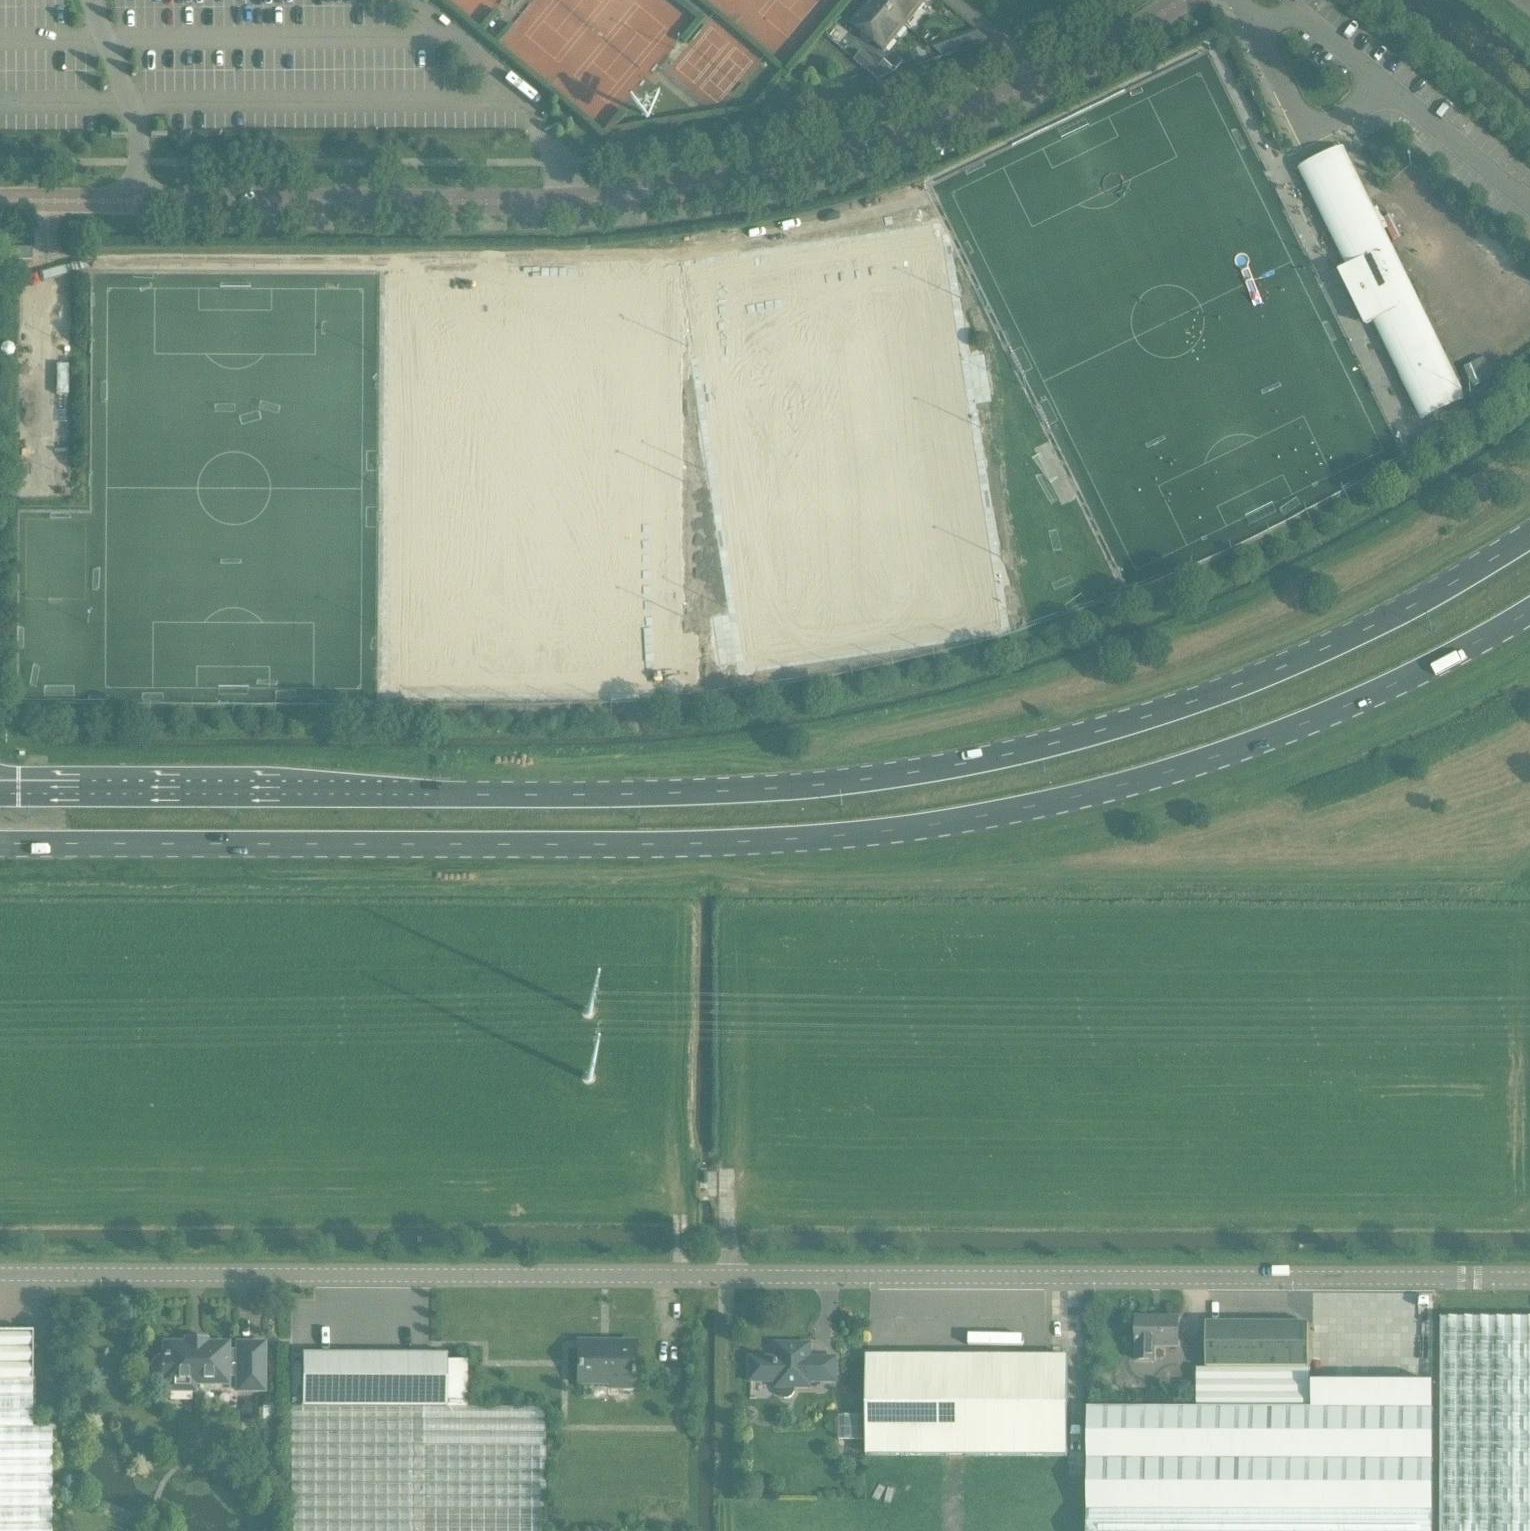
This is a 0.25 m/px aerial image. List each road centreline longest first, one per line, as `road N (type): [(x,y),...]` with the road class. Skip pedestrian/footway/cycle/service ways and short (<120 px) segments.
road 1 (primary): [(1529,536),(1442,591),(1166,712),(905,774),(704,792),(0,795)]
road 2 (primary): [(0,844),(732,843),(905,832),(1049,807),(1206,764),(1337,717),(1529,615)]
road 3 (tertiary): [(0,1273),(1529,1275)]
road 4 (unclassified): [(0,201),(560,201),(741,181),(951,122),(1184,0)]

